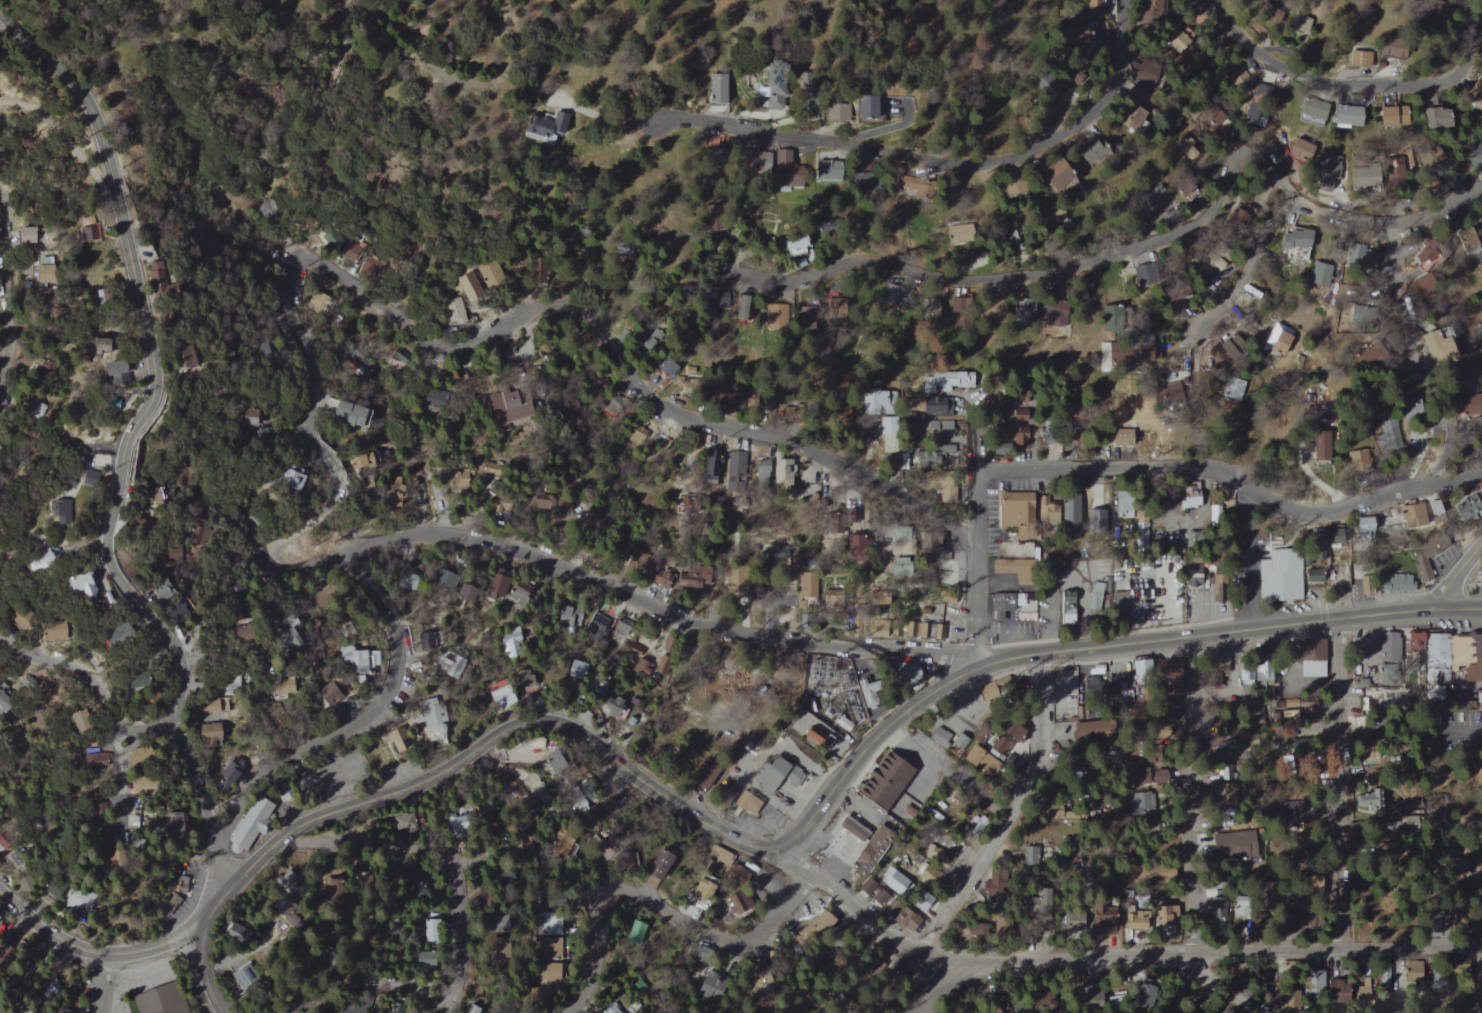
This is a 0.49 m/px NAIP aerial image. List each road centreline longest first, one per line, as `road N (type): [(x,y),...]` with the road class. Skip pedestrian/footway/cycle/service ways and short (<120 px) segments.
road 1 (tertiary): [(205,920),(300,827),(430,780),(524,721),(571,728),(705,824),(774,851),(801,833),(866,746),(959,677),(1006,659),(1334,618),(1481,609)]
road 2 (residential): [(973,548),(829,463),(767,437),(659,409),(575,304),(557,301),(446,351),(331,268),(302,257),(286,272),(287,317),(312,382),(301,425),(336,466),(340,484),(335,505),(272,548)]
road 3 (residential): [(215,903),(221,831),(173,722),(185,699),(185,667),(115,571),(109,548),(131,435),(153,399),(156,368),(113,174),(91,112),(0,13)]
road 4 (residential): [(1481,188),(1438,211),(1391,222),(1369,218),(1294,194),(1265,149),(1249,144),(1233,159),(1215,204),(1182,232),(1108,259),(1001,280),(930,276),(886,260),(788,281),(736,276)]
road 5 (residential): [(341,548),(419,534),(468,538),(817,645),(974,657)]
road 6 (residential): [(1124,0),(1118,70),(1099,104),(1074,129),(1001,164),(958,166),(709,120),(655,125)]
road 7 (residential): [(1481,477),(1349,509),(1293,512),(1232,478),(1178,467),(973,466)]
road 8 (residential): [(272,548),(281,567),(341,548),(390,620),(387,695),(357,723),(272,767),(221,831)]
road 9 (residential): [(774,851),(882,929),(948,962),(1198,953)]
road 10 (residential): [(571,1012),(592,990),(592,911),(601,891),(620,888),(731,944),(757,939),(778,919),(797,879),(774,851)]
road 11 (residential): [(918,950),(997,835),(1035,758),(1039,654)]
road 12 (residential): [(1481,33),(1472,58),(1444,85),(1376,85),(1271,63),(1210,0)]
road 13 (residential): [(1334,946),(1341,823),(1334,618)]
road 14 (residential): [(1198,953),(1187,850),(1186,636)]
road 15 (residential): [(1198,953),(1481,944)]
road 16 (residential): [(173,722),(129,732),(88,675),(0,643)]
road 17 (residential): [(0,393),(12,213),(0,190)]
road 18 (residential): [(275,846),(410,847),(454,864)]
road 19 (residential): [(1294,194),(1247,274),(1196,325)]
road 20 (residential): [(454,1012),(464,969),(454,864)]
road 21 (residential): [(1391,222),(1416,365)]
road 22 (tertiary): [(94,957),(143,955),(205,920)]

